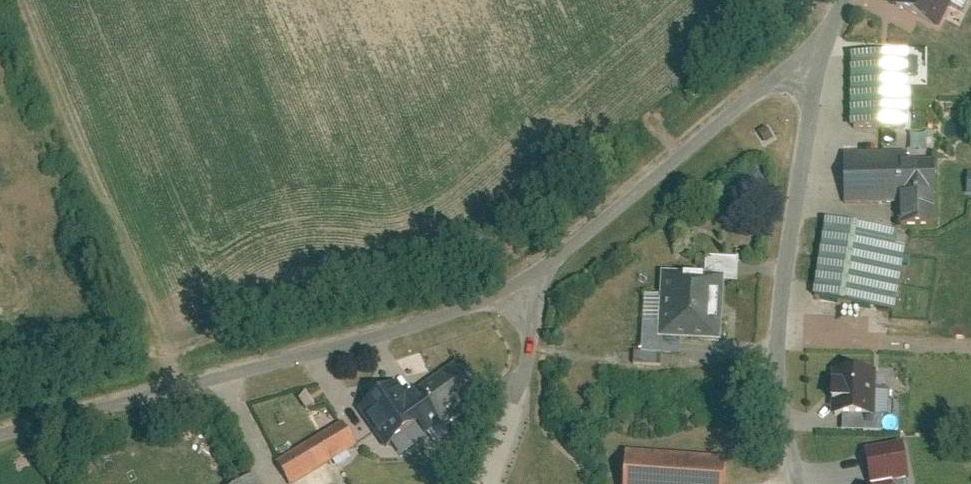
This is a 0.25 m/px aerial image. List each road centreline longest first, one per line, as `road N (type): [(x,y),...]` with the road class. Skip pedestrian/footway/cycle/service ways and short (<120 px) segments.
road 1 (unclassified): [(823,64),(766,83),(518,278),(0,430)]
road 2 (residential): [(823,64),(781,330),(792,483)]

